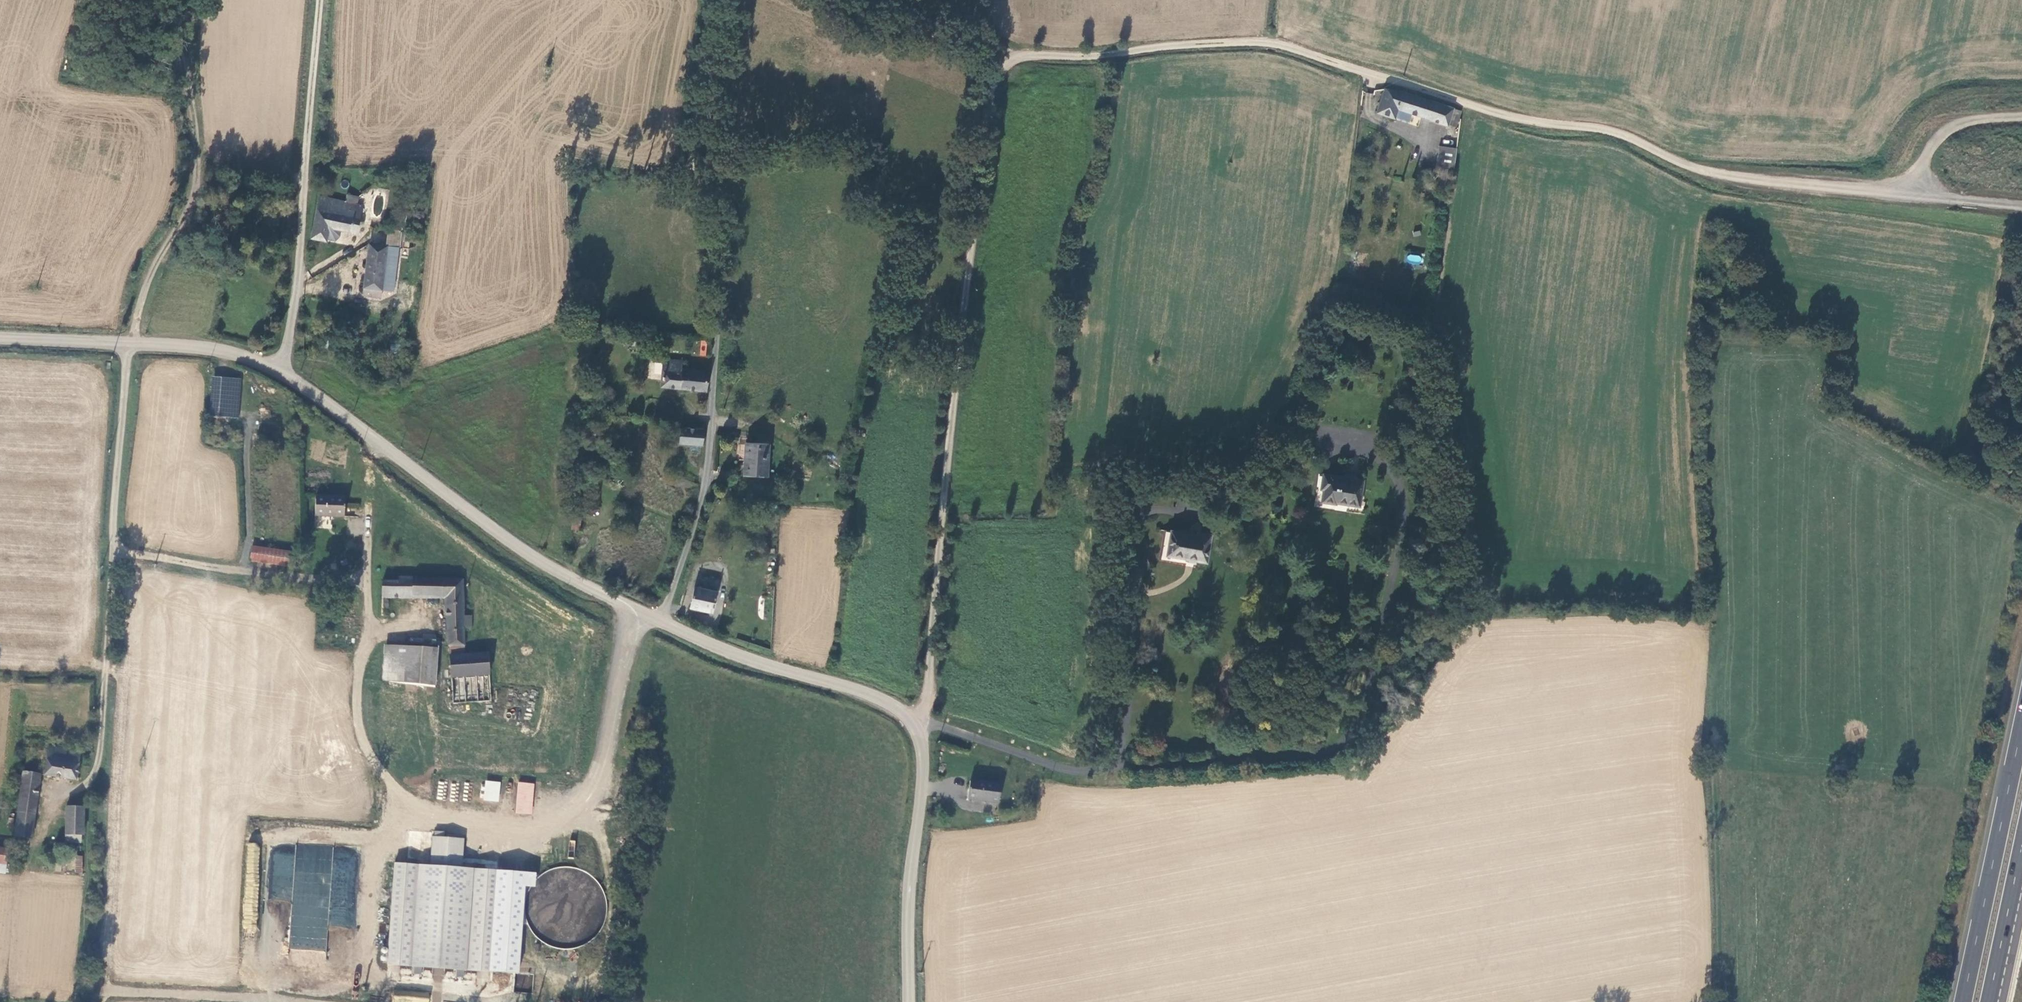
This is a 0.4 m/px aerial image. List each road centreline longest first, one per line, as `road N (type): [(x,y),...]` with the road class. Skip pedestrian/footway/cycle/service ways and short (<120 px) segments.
road 1 (unclassified): [(923,720),(980,164),(993,81),(1004,61),(1025,54),(1272,44),(1508,117),(1608,130),(1699,169),(1963,201)]
road 2 (unclassified): [(725,0),(710,449),(700,509),(661,621)]
road 3 (track): [(1370,555),(1364,685),(1340,733),(1289,752),(1218,763),(1070,767),(923,720)]
road 4 (track): [(116,552),(127,343),(198,181),(180,0)]
road 5 (unclassified): [(277,370),(542,560),(661,621)]
road 6 (unclassified): [(277,370),(297,287),(313,0)]
road 7 (track): [(369,433),(358,737)]
road 8 (trunk): [(2021,724),(1963,1001)]
road 9 (unclassified): [(923,720),(908,1001)]
road 10 (unclassified): [(661,621),(717,650),(923,720)]
road 11 (unclassified): [(0,337),(198,347),(277,370)]
road 12 (track): [(99,769),(116,552)]
road 13 (trunk): [(1989,1001),(2021,845)]
road 14 (track): [(1124,766),(1140,609)]
road 15 (track): [(2021,117),(1967,122),(1941,136),(1924,166),(1921,197)]
road 16 (track): [(116,552),(243,571)]

